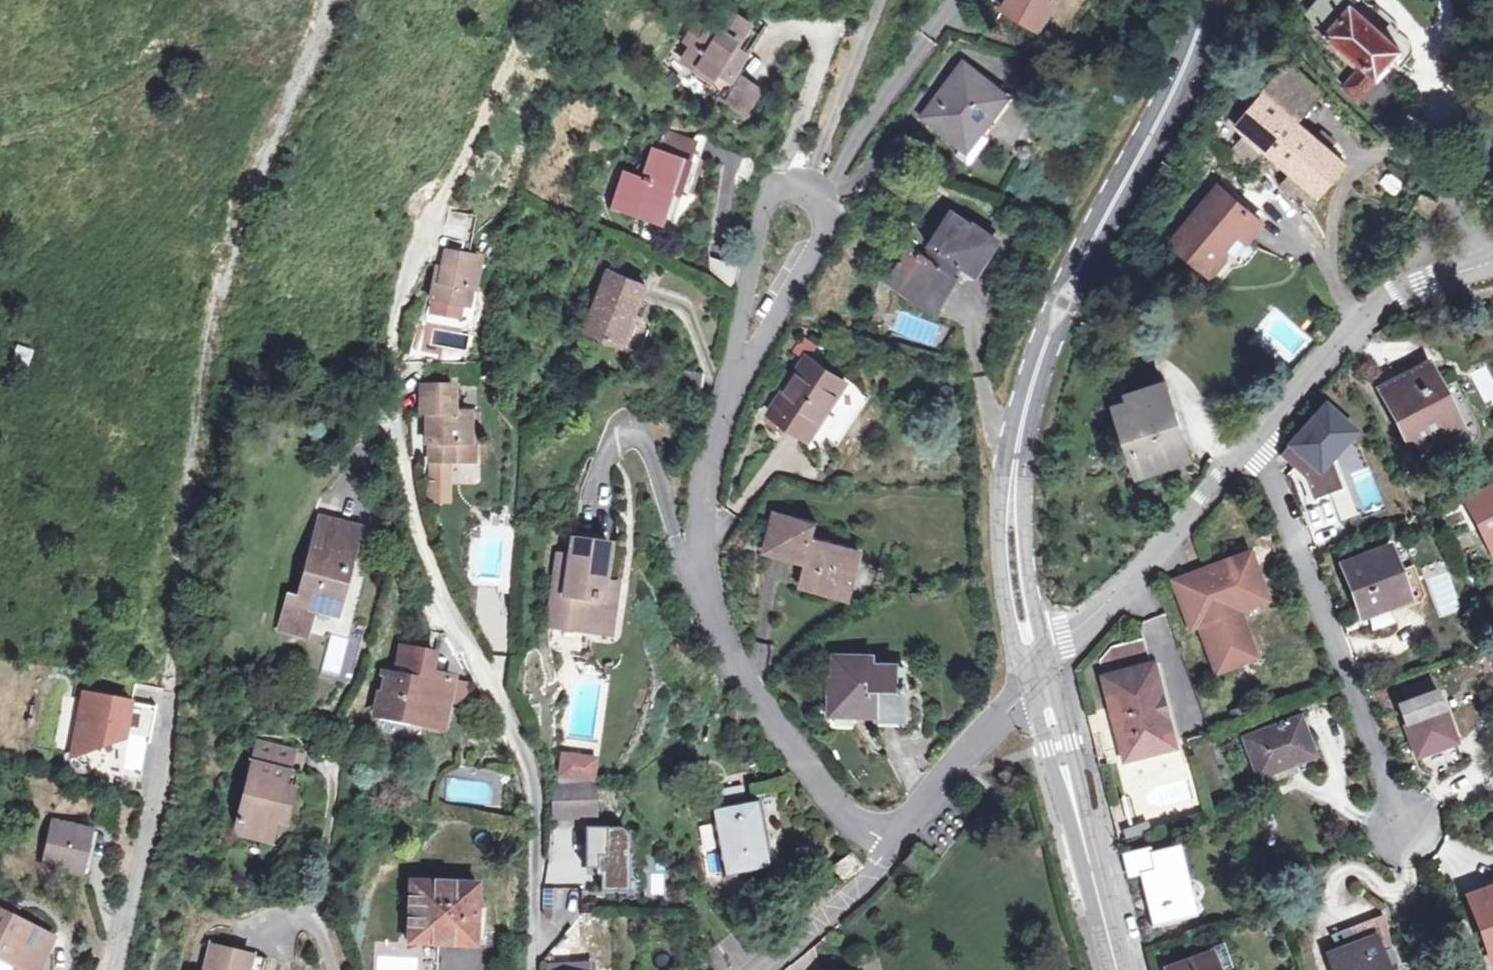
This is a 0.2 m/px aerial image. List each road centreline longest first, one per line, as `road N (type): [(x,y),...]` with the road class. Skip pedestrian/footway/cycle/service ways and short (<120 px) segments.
road 1 (residential): [(542,969),(541,793),(529,753),(446,597),(411,490),(402,298),(430,222)]
road 2 (track): [(165,693),(171,578),(228,268),(261,172),(345,0)]
road 3 (secondary): [(1037,664),(1015,564),(1021,423),(1048,333),(1155,127),(1206,0)]
road 4 (residential): [(887,860),(736,669),(713,595),(706,527),(716,442),(741,365)]
road 5 (residential): [(1253,445),(1405,818)]
road 6 (residential): [(741,365),(764,340),(820,225),(813,186),(791,182),(763,203),(740,322)]
road 7 (secondary): [(1116,969),(1037,664)]
road 8 (tertiary): [(1253,445),(1394,296),(1492,262)]
road 9 (tertiary): [(1037,664),(1116,593),(1253,445)]
road 10 (residential): [(115,969),(165,693)]
road 11 (track): [(430,222),(544,0)]
road 12 (residential): [(887,860),(1037,664)]
road 13 (residential): [(759,969),(887,860)]

